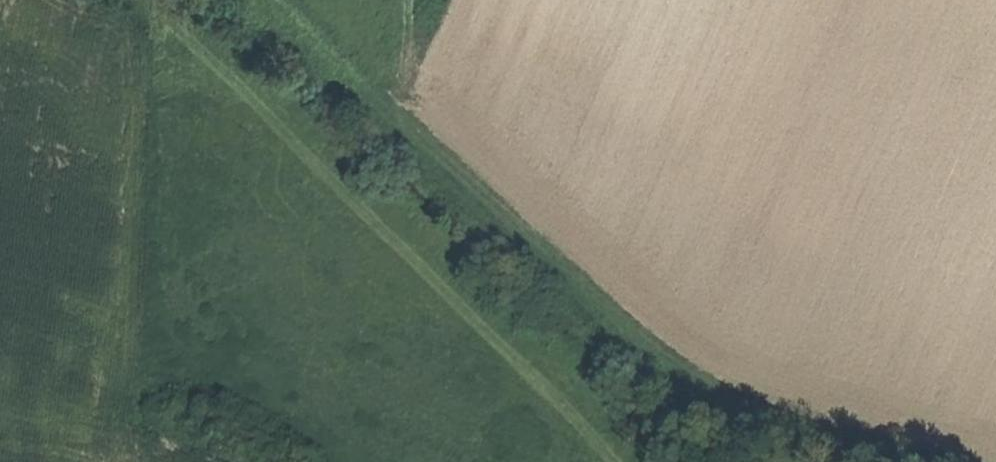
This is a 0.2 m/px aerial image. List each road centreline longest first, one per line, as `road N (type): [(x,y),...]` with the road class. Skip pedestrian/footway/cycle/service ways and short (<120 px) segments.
road 1 (track): [(911,461),(773,420),(707,389),(405,133),(411,0)]
road 2 (track): [(598,461),(112,0)]

